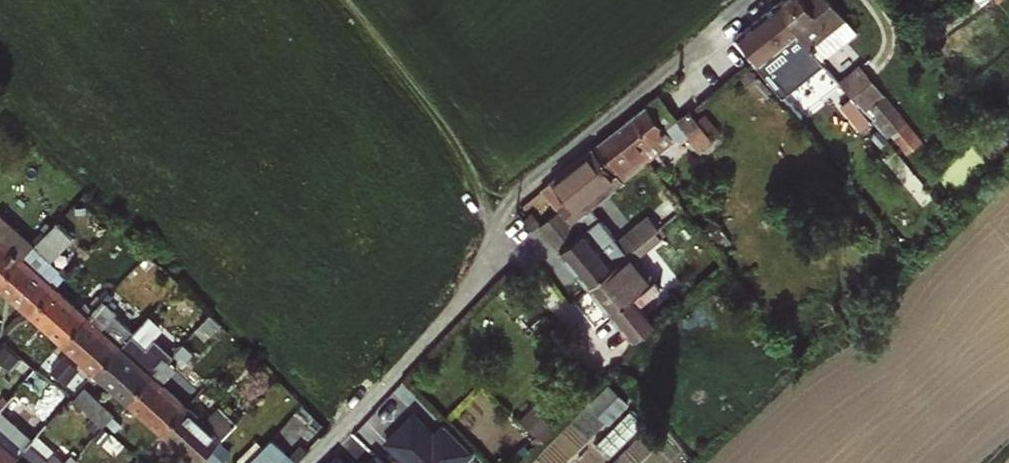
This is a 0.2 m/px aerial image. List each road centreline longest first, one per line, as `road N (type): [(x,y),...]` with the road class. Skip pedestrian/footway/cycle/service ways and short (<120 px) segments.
road 1 (residential): [(761,0),(521,187),(446,320),(310,462)]

